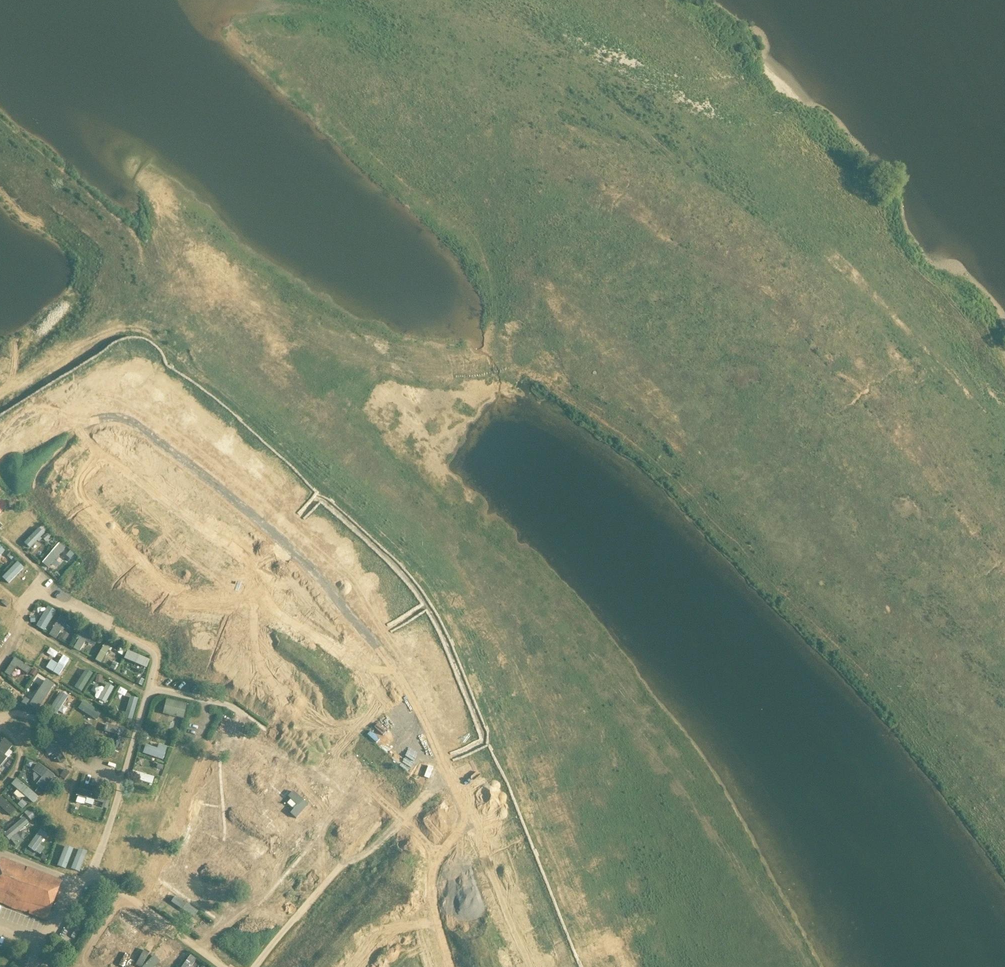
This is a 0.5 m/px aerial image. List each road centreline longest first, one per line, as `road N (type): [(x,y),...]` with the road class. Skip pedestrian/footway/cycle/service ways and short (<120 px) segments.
road 1 (track): [(0,471),(116,417),(301,560),(405,681),(526,966)]
road 2 (track): [(679,0),(790,120),(815,96)]
road 3 (track): [(361,966),(374,932),(394,923),(417,928),(445,953),(449,966)]

